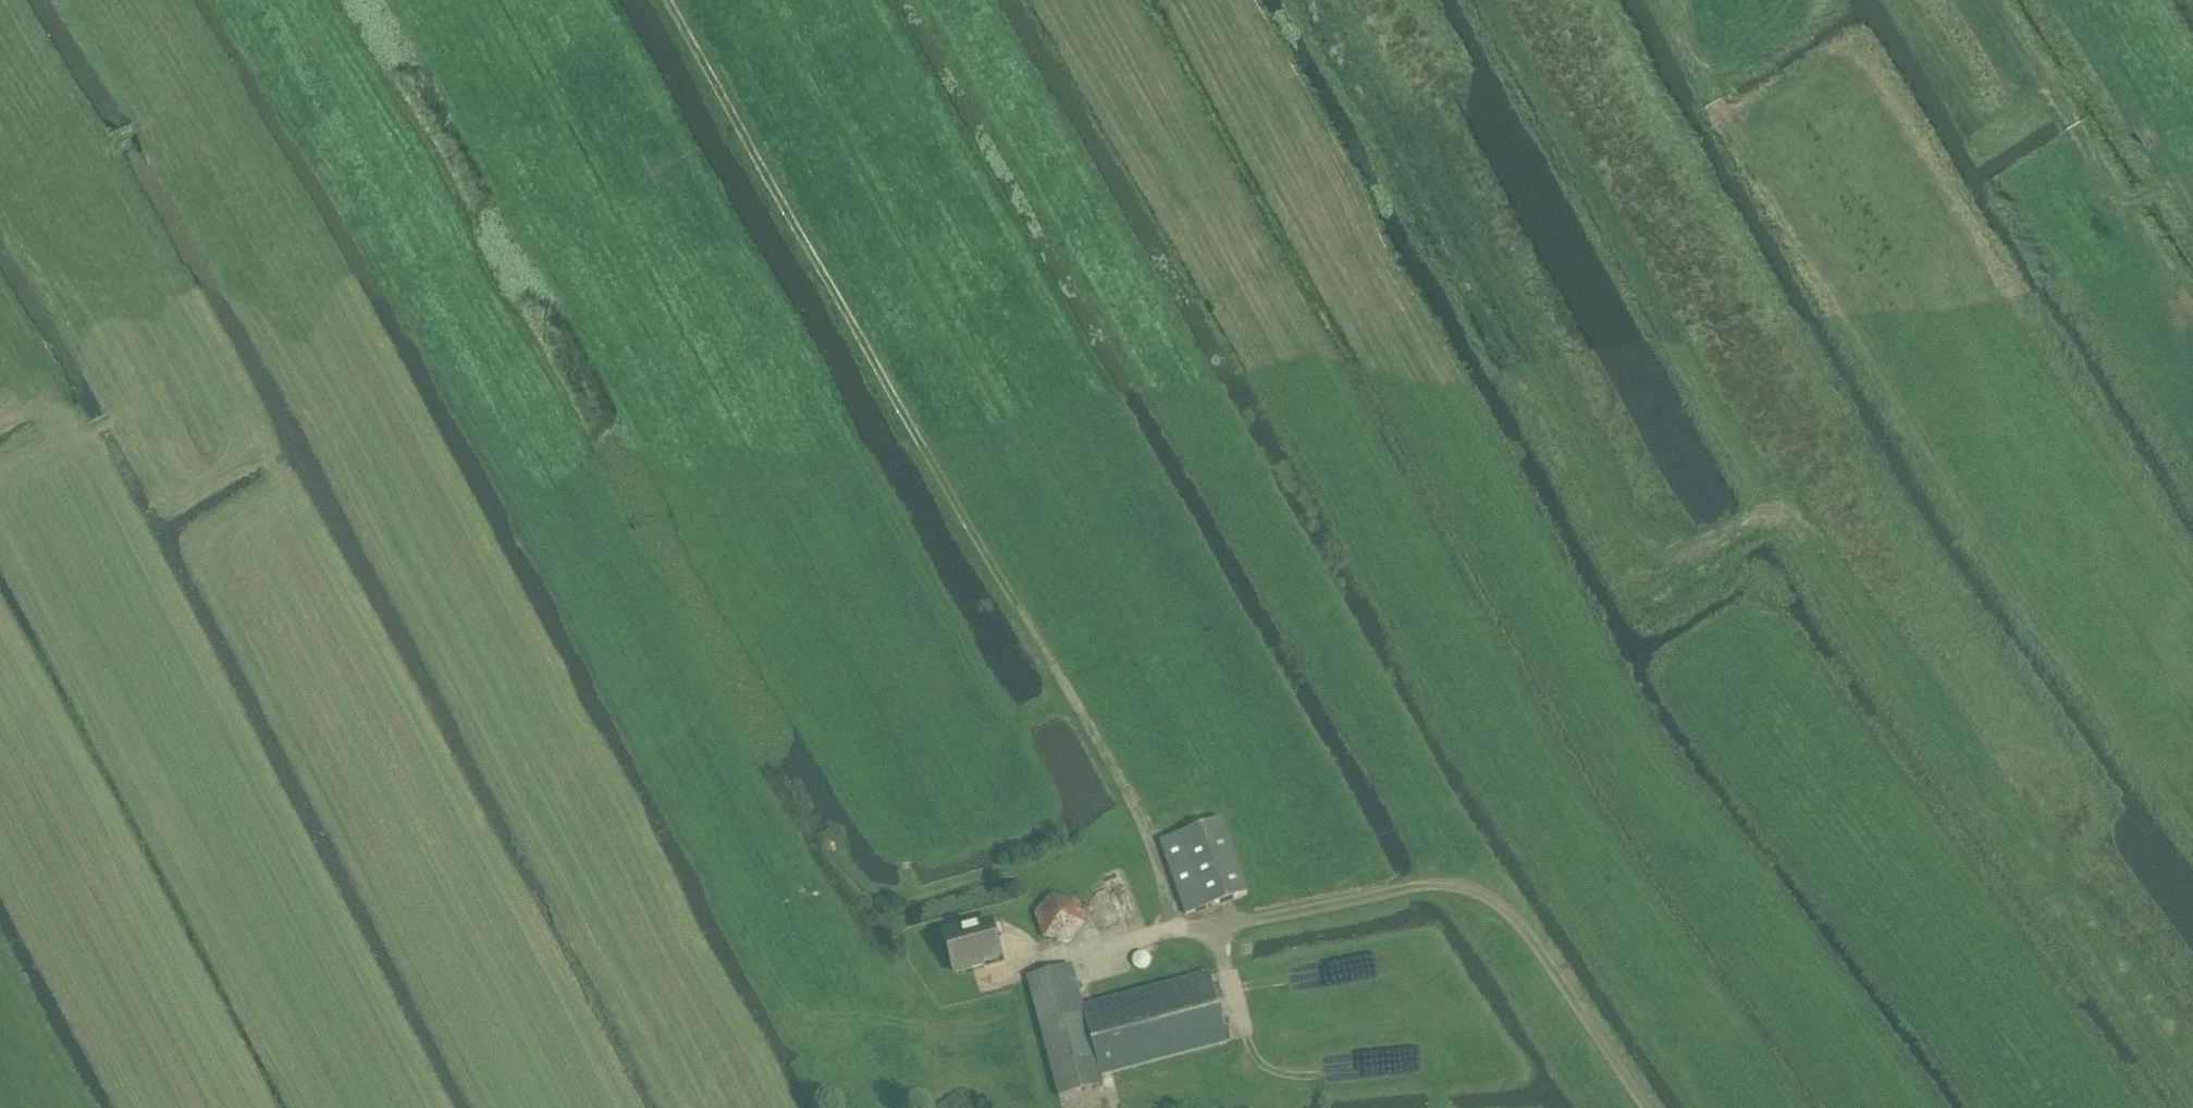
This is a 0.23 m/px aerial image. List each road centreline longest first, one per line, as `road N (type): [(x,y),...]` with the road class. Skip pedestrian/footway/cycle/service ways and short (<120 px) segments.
road 1 (track): [(1177,931),(1138,808),(670,0)]

